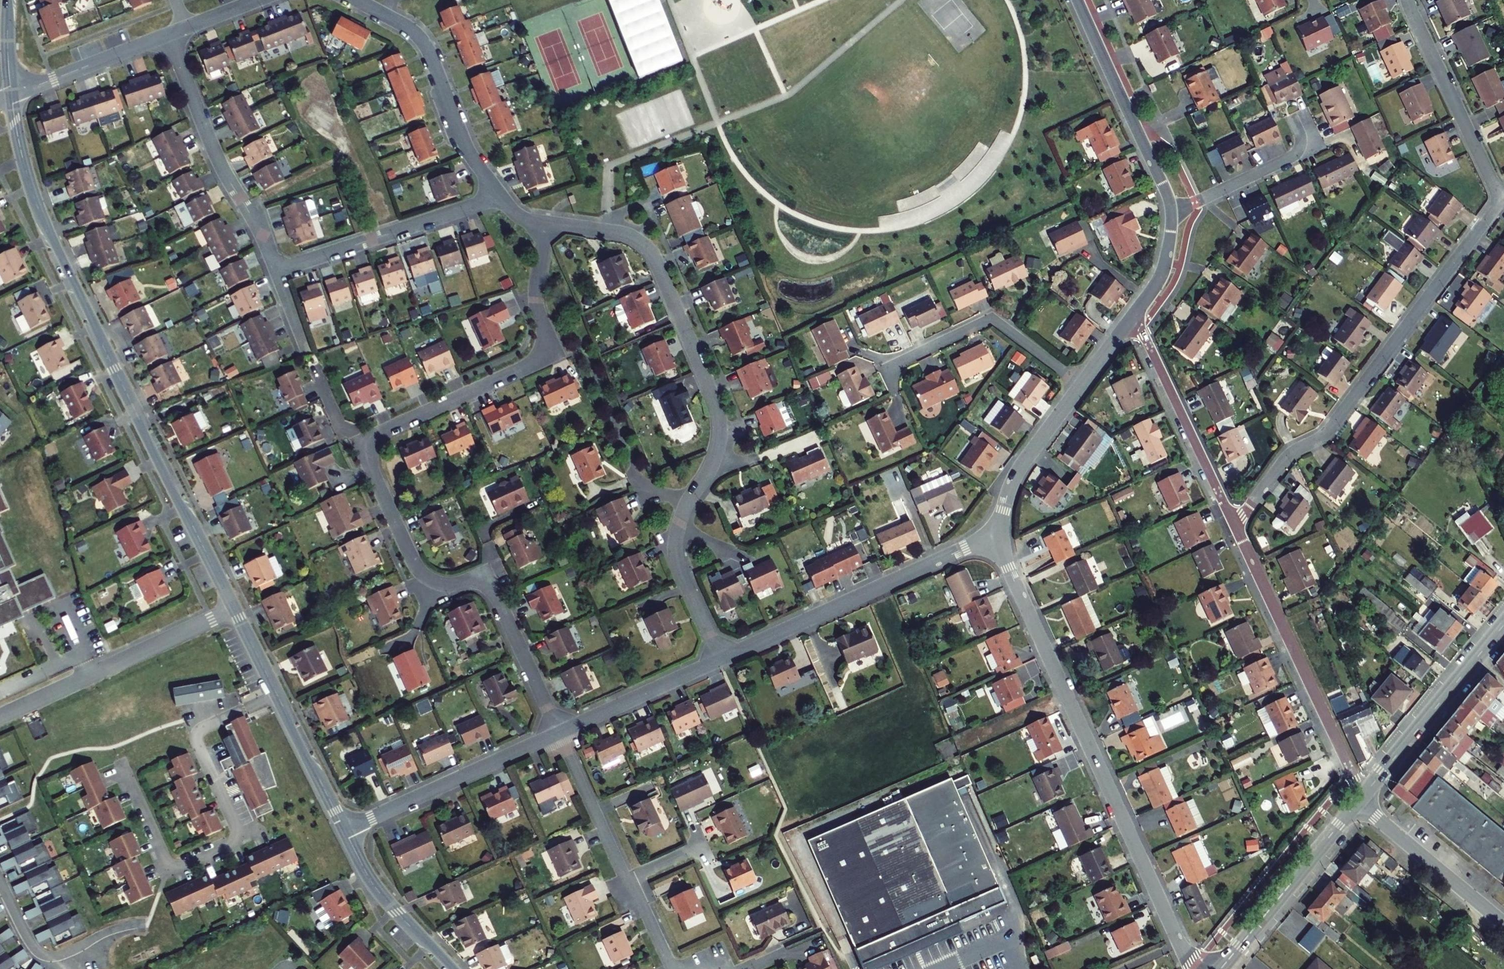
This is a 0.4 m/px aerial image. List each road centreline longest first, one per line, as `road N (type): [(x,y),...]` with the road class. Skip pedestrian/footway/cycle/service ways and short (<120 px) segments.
road 1 (tertiary): [(11,93),(46,228),(234,608)]
road 2 (residential): [(548,223),(620,233),(647,247),(714,402),(716,453),(685,508),(675,548),(721,660)]
road 3 (residential): [(1194,968),(994,536)]
road 4 (residential): [(1236,530),(1286,457),(1330,429),(1501,199)]
road 5 (residential): [(559,733),(495,594),(478,581),(439,582),(417,567),(360,443)]
road 6 (residential): [(360,443),(555,352),(537,295),(548,223)]
road 7 (residential): [(1136,312),(1165,268),(1173,206),(1080,0)]
road 8 (residential): [(721,660),(994,536)]
road 9 (residential): [(1364,795),(1236,530)]
road 10 (residential): [(559,733),(672,968)]
road 11 (residential): [(168,34),(220,163),(276,270)]
road 12 (residential): [(234,608),(0,714)]
road 13 (residential): [(358,0),(423,43),(468,149),(503,196)]
road 14 (tertiary): [(234,608),(344,831)]
road 15 (residential): [(1236,530),(1136,312)]
road 16 (residential): [(276,270),(503,196)]
road 17 (residential): [(344,831),(559,733)]
road 18 (residential): [(885,368),(993,318),(1082,384)]
road 19 (residential): [(1501,199),(1407,0)]
road 20 (secondary): [(1364,795),(1503,626)]
road 21 (secondary): [(1221,968),(1359,801)]
road 22 (residential): [(1503,923),(1359,801)]
road 23 (residential): [(559,733),(721,660)]
road 24 (residential): [(994,536),(1016,472),(1082,384)]
road 25 (tertiary): [(344,831),(380,893),(450,968)]
road 26 (residential): [(11,93),(168,34)]

